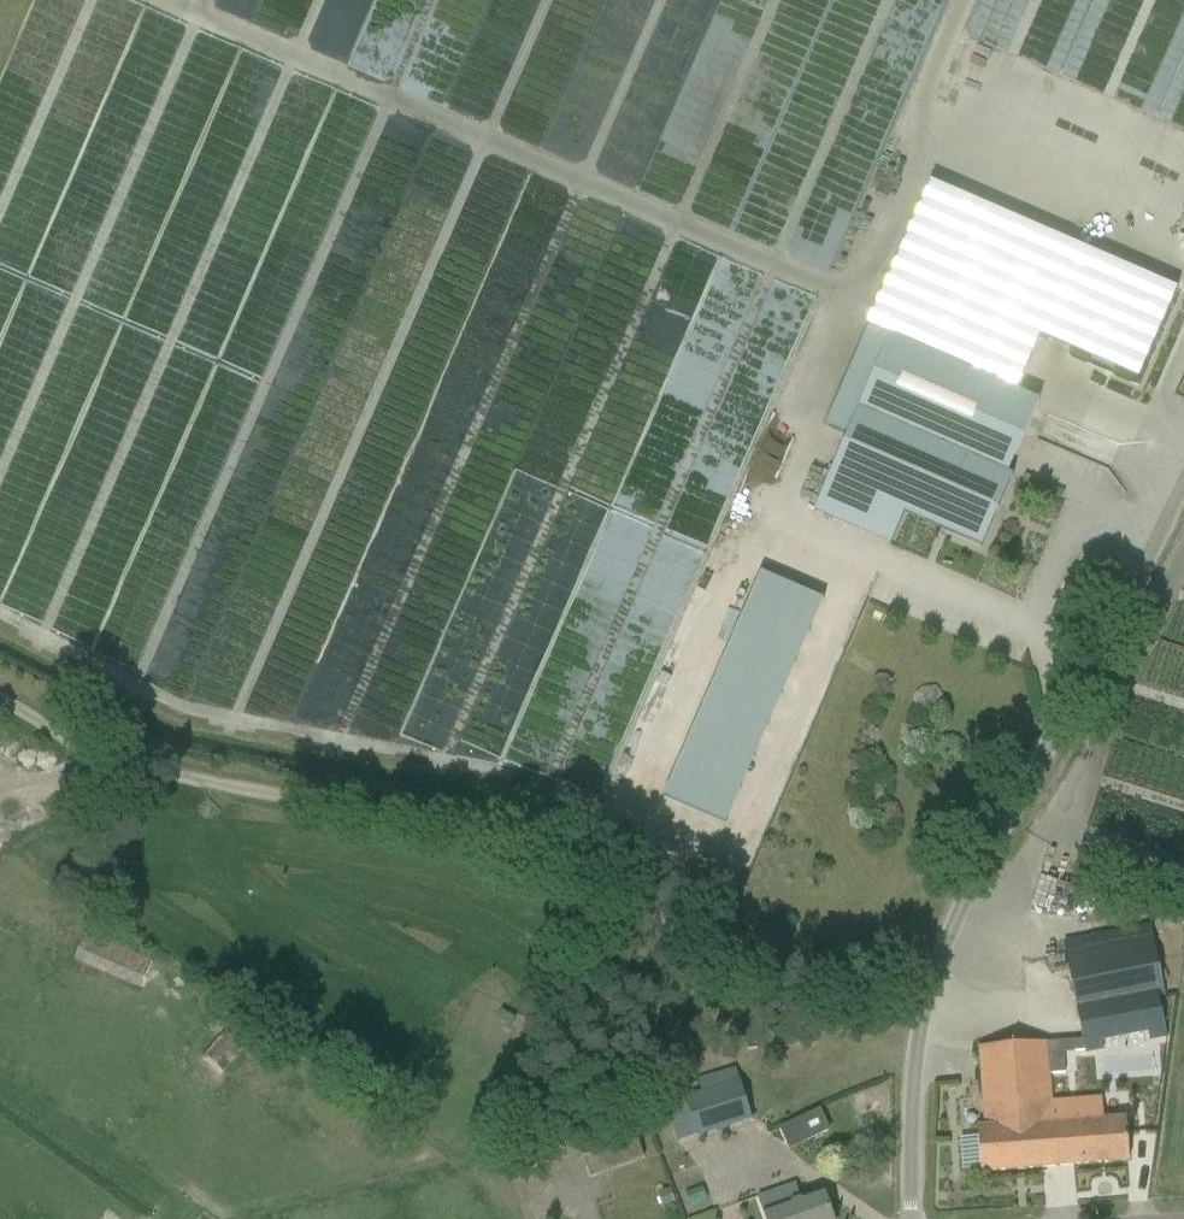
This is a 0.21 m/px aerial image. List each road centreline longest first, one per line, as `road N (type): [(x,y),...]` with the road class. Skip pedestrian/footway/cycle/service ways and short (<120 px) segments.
road 1 (track): [(0,702),(135,773),(464,825),(825,985),(924,1016)]
road 2 (unclassified): [(915,1218),(916,1070),(945,946),(1183,474)]

